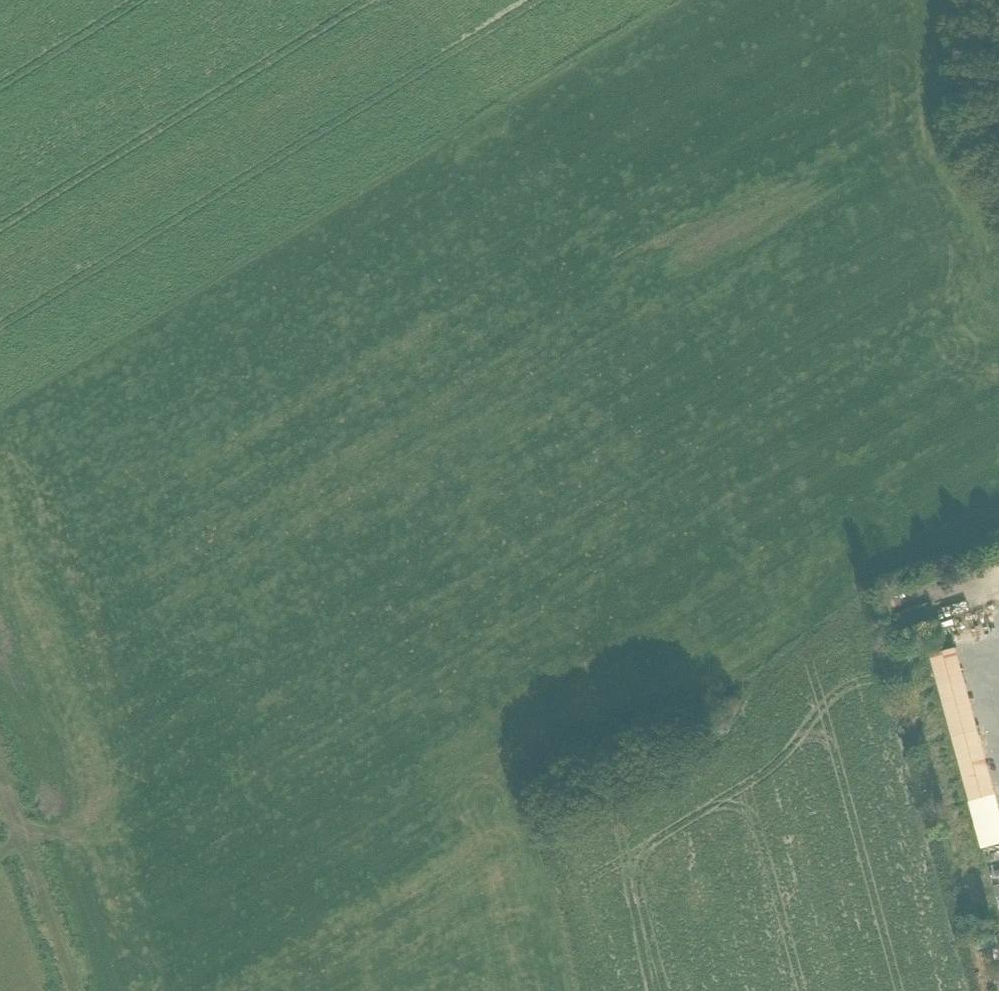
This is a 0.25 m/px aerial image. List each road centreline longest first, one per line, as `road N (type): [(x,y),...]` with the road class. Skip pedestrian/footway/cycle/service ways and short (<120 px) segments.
road 1 (track): [(0,774),(78,990)]

